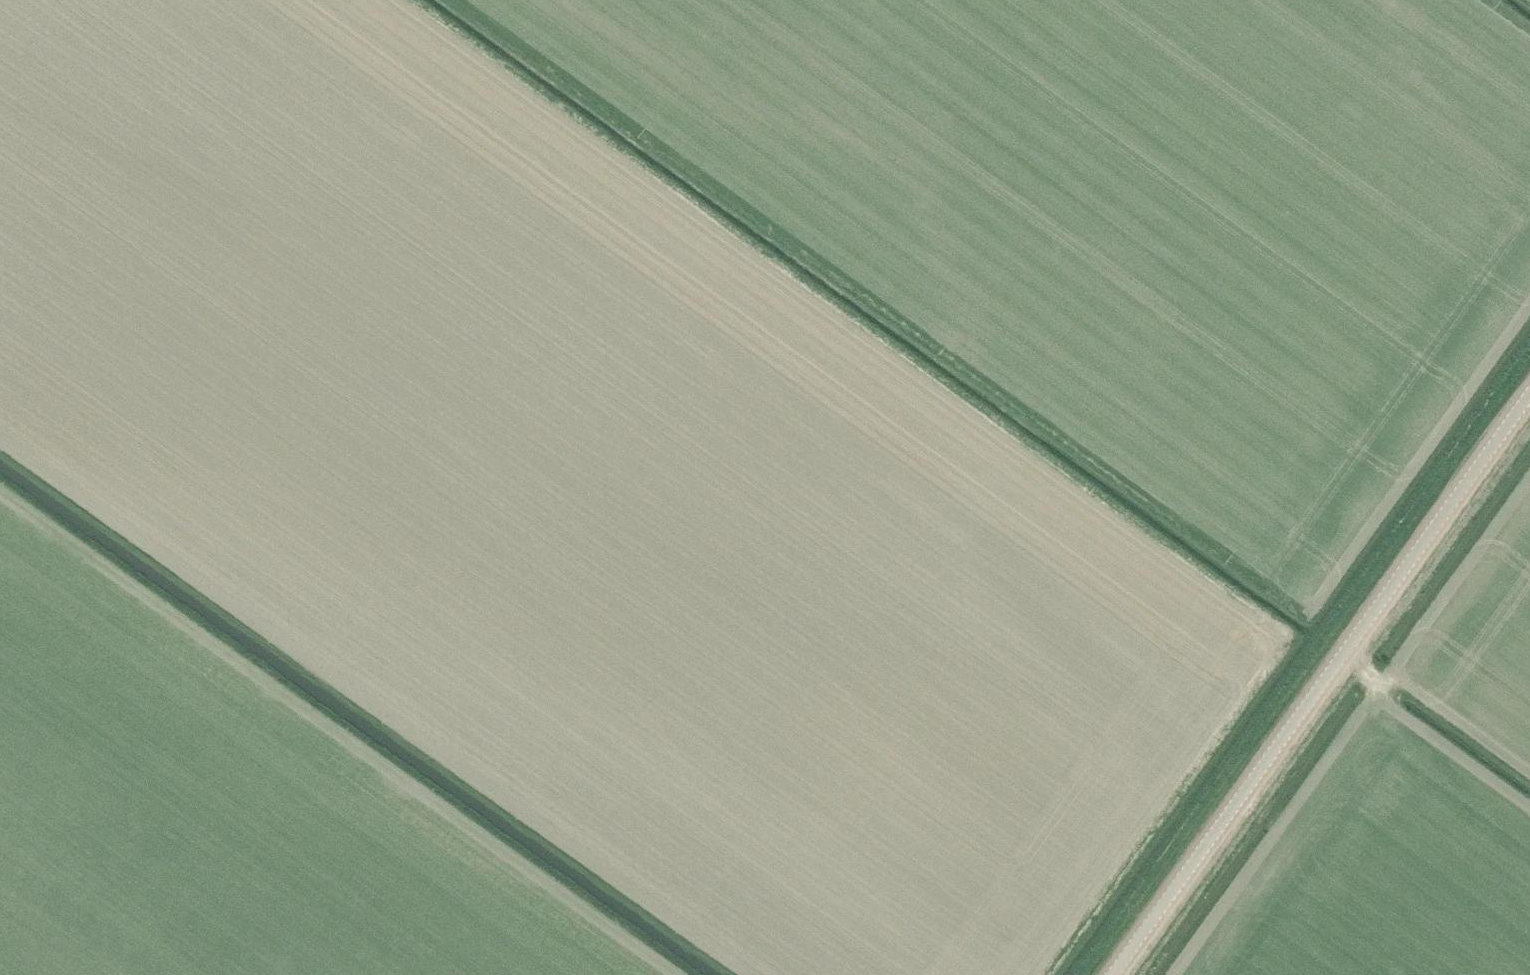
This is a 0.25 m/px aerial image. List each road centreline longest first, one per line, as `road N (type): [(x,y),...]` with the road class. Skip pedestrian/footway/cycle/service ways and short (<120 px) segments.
road 1 (tertiary): [(1112,974),(1529,394)]

